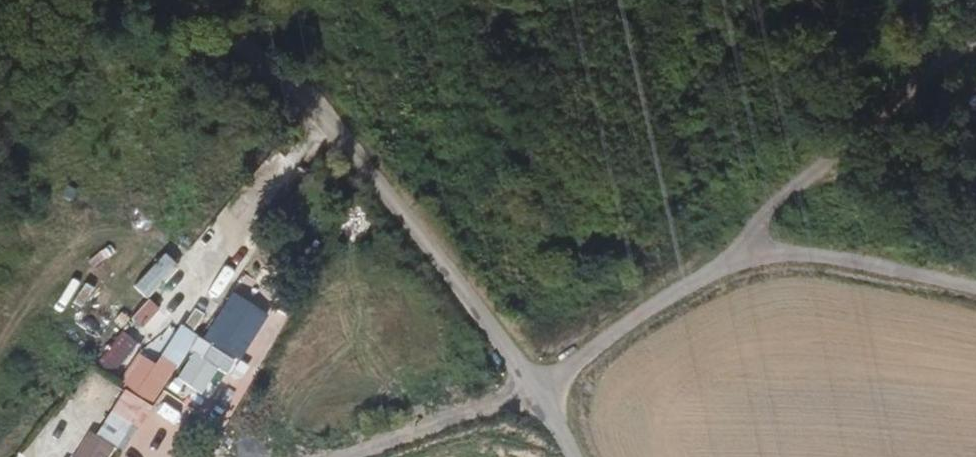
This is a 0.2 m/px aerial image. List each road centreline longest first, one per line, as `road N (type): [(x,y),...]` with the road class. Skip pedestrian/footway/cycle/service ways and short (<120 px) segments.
road 1 (unclassified): [(137,0),(343,153),(542,387),(575,456)]
road 2 (track): [(740,255),(542,387),(363,456)]
road 3 (track): [(740,255),(787,250),(975,284)]

